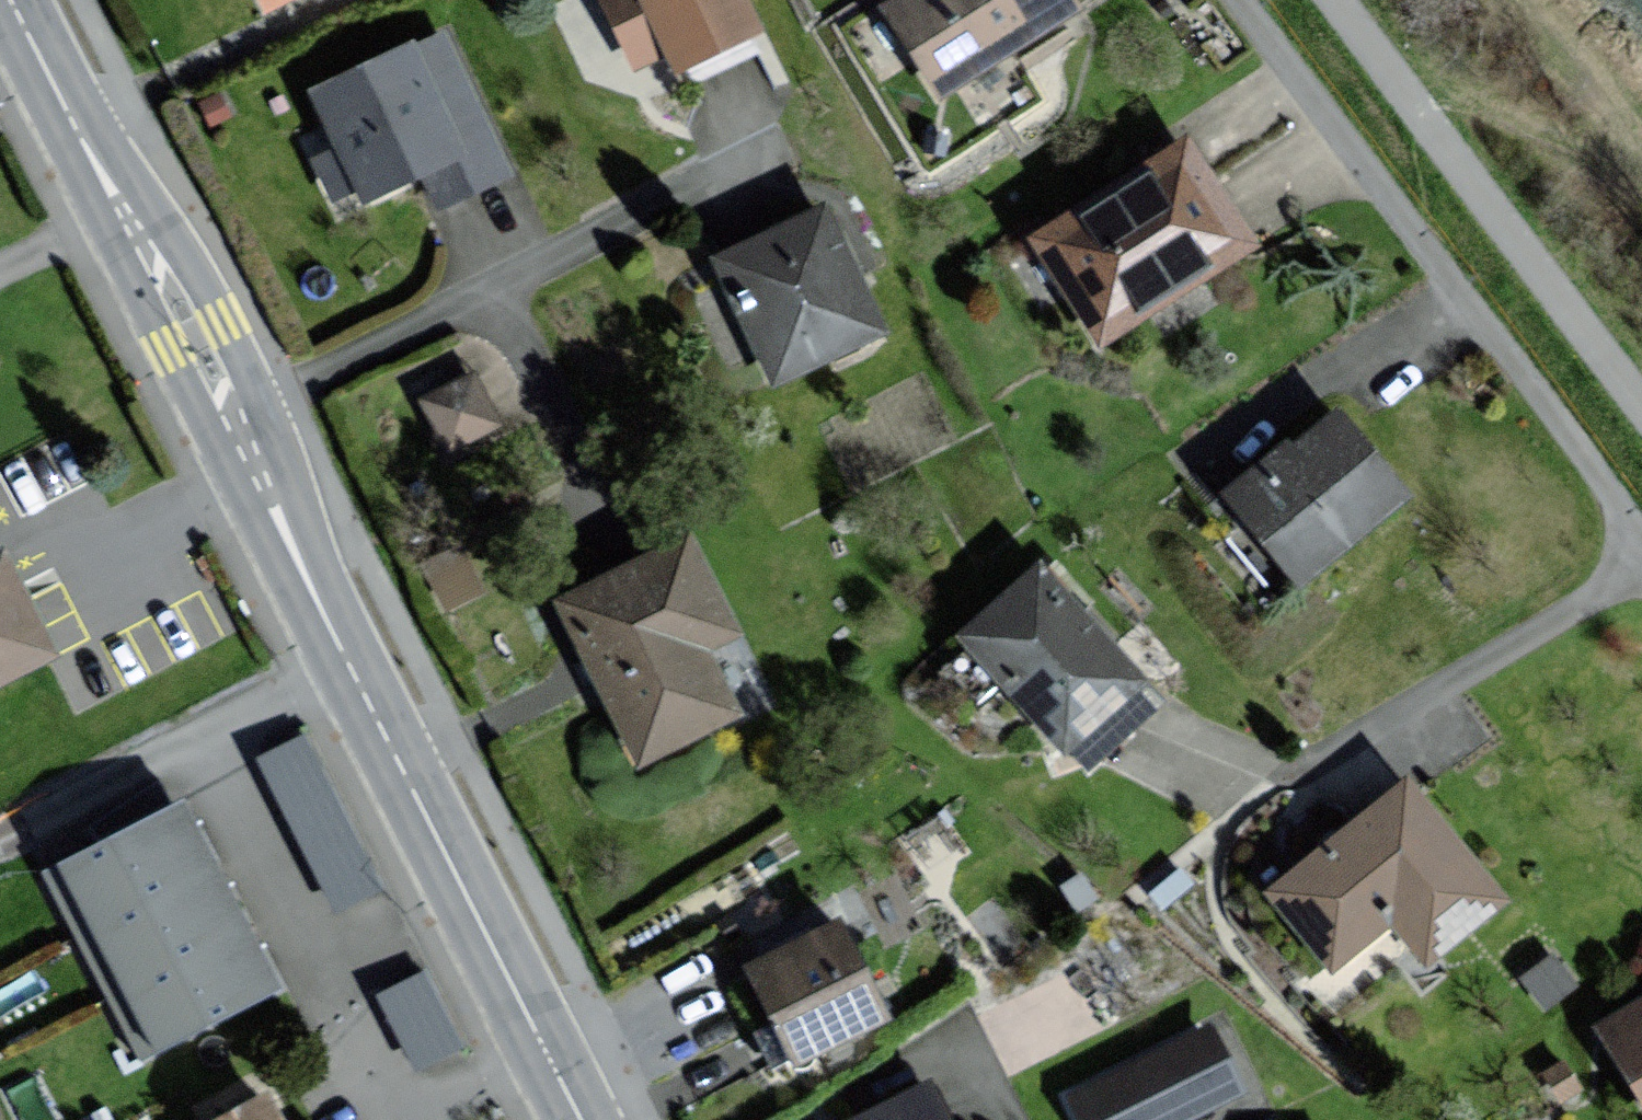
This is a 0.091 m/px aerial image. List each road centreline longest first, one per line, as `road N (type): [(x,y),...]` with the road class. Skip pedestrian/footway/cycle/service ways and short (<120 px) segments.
road 1 (residential): [(1641,536),(1240,0)]
road 2 (secondary): [(309,585),(577,1119)]
road 3 (secondary): [(309,585),(251,386),(223,322),(152,209),(71,123)]
road 4 (secondary): [(71,123),(133,288),(196,416),(255,516),(309,585)]
road 5 (track): [(1337,0),(1641,401)]
road 6 (secondary): [(10,0),(71,123)]

